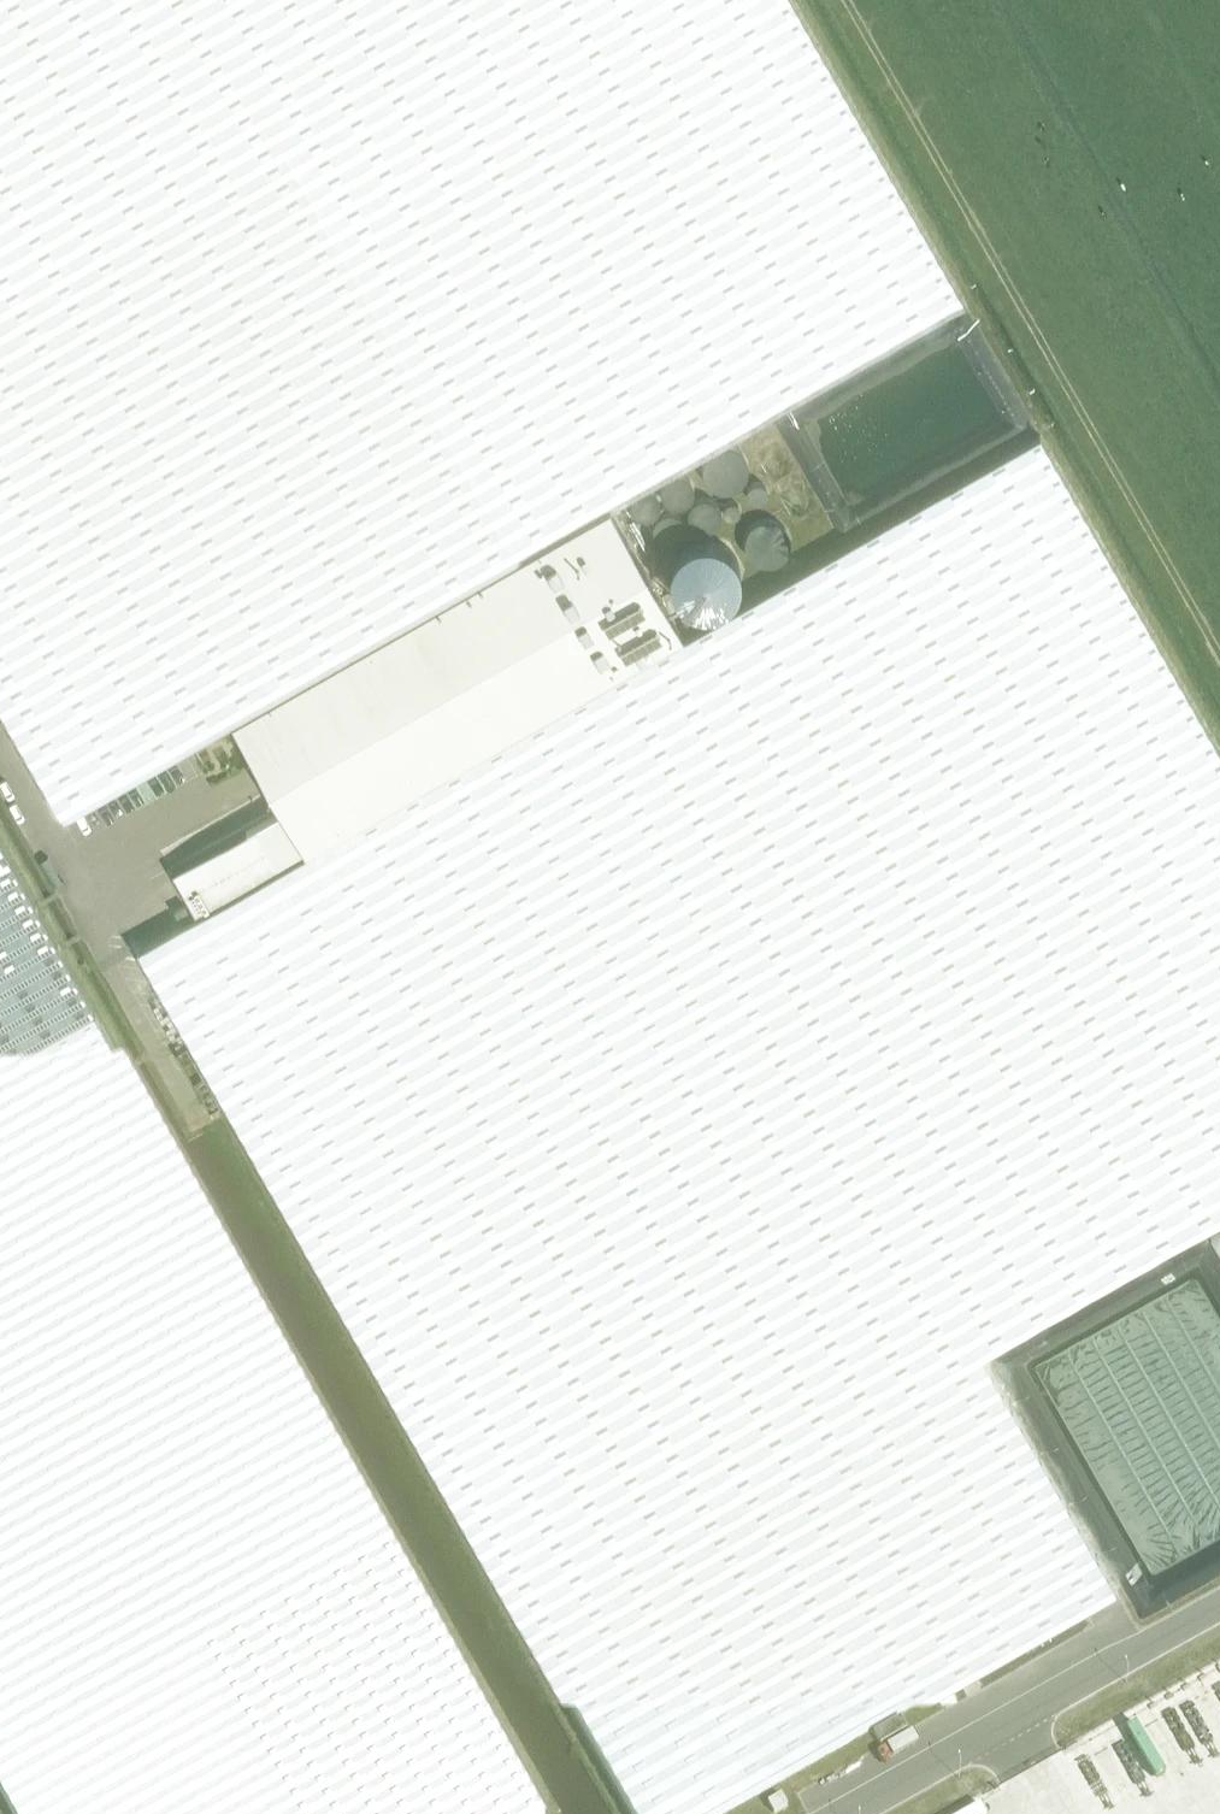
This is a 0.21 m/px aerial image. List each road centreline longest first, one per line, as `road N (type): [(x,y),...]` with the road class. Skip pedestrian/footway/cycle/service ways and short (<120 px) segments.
road 1 (unclassified): [(854,1813),(1219,1611)]

